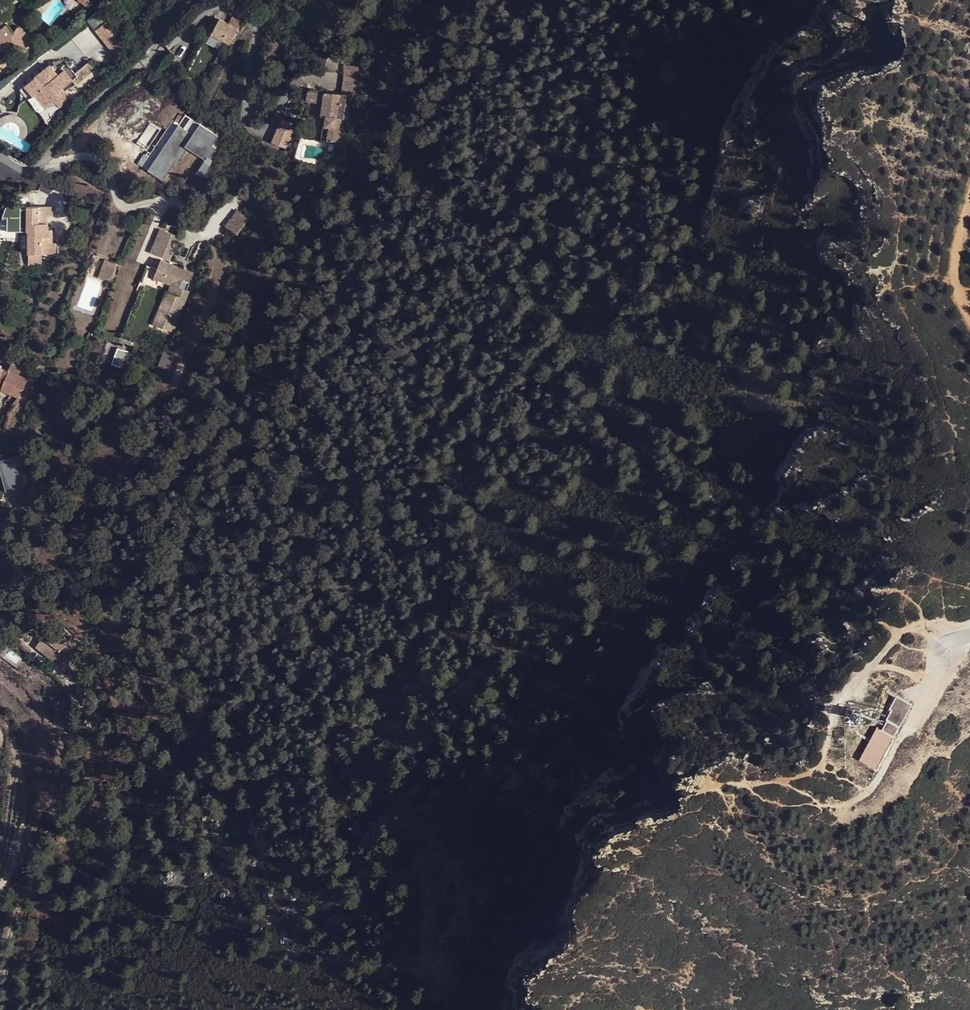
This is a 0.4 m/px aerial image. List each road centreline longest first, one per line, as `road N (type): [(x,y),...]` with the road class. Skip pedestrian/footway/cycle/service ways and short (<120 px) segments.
road 1 (residential): [(0,159),(34,172),(98,99),(149,59),(187,0)]
road 2 (track): [(841,806),(872,788),(930,693),(949,641)]

